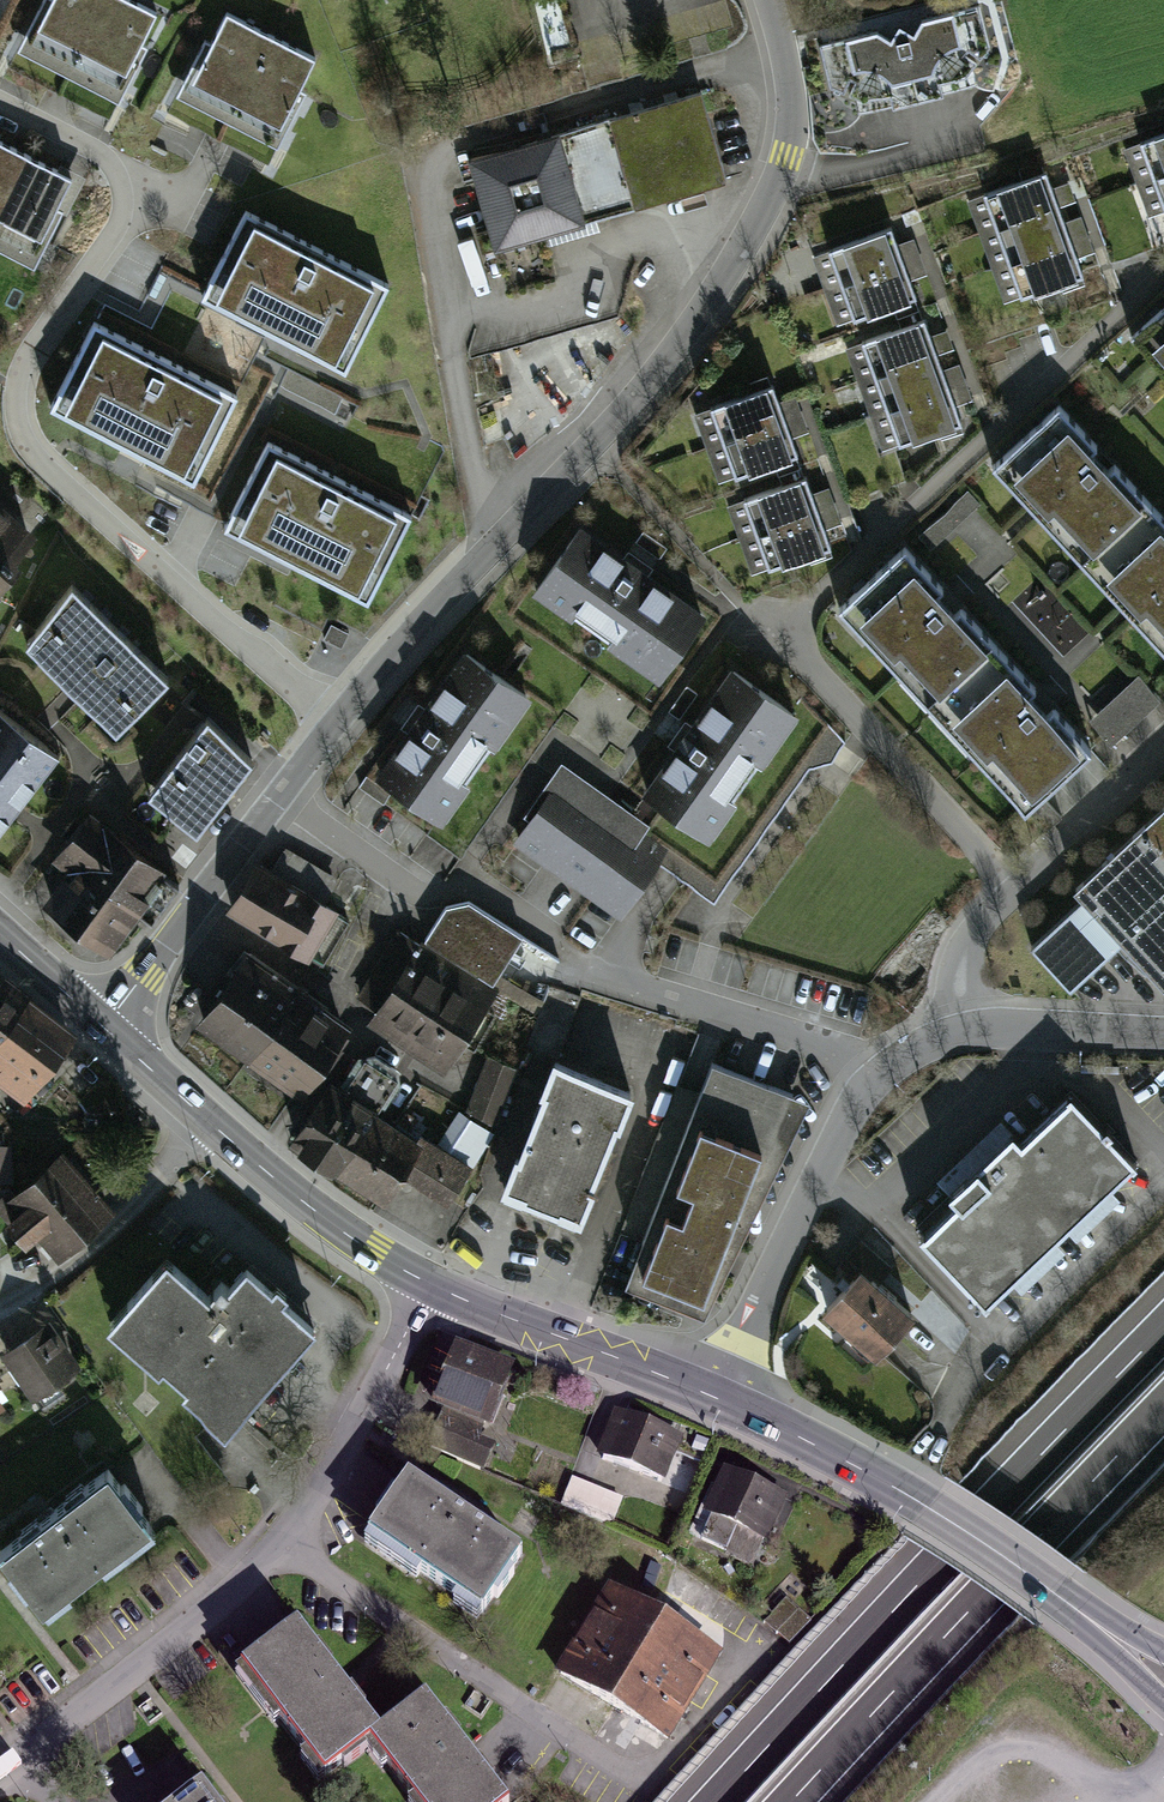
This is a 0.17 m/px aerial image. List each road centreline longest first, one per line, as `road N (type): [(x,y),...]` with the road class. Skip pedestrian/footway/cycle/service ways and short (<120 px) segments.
road 1 (residential): [(334,719),(436,600),(611,424),(744,245),(786,157),(794,110),(767,0)]
road 2 (residential): [(334,719),(23,437),(22,365),(119,224),(123,203),(105,156),(0,101)]
road 3 (residential): [(433,1286),(290,1533),(228,1593),(0,1773)]
road 4 (motorway): [(1163,1327),(714,1801)]
road 5 (motorway): [(792,1801),(1163,1409)]
road 6 (tertiary): [(1163,1675),(927,1507),(716,1397)]
road 7 (residential): [(966,1030),(918,1046),(874,1078),(716,1397)]
road 8 (residential): [(106,1027),(334,719)]
road 9 (residential): [(1163,752),(968,944),(961,981),(966,1030)]
road 10 (tertiary): [(716,1397),(433,1286)]
road 11 (tertiary): [(433,1286),(375,1252),(209,1124)]
road 12 (residential): [(0,1303),(84,1248),(209,1124)]
road 13 (residential): [(1163,1037),(966,1030)]
road 14 (tertiary): [(209,1124),(106,1027)]
road 15 (tertiary): [(106,1027),(0,934)]

